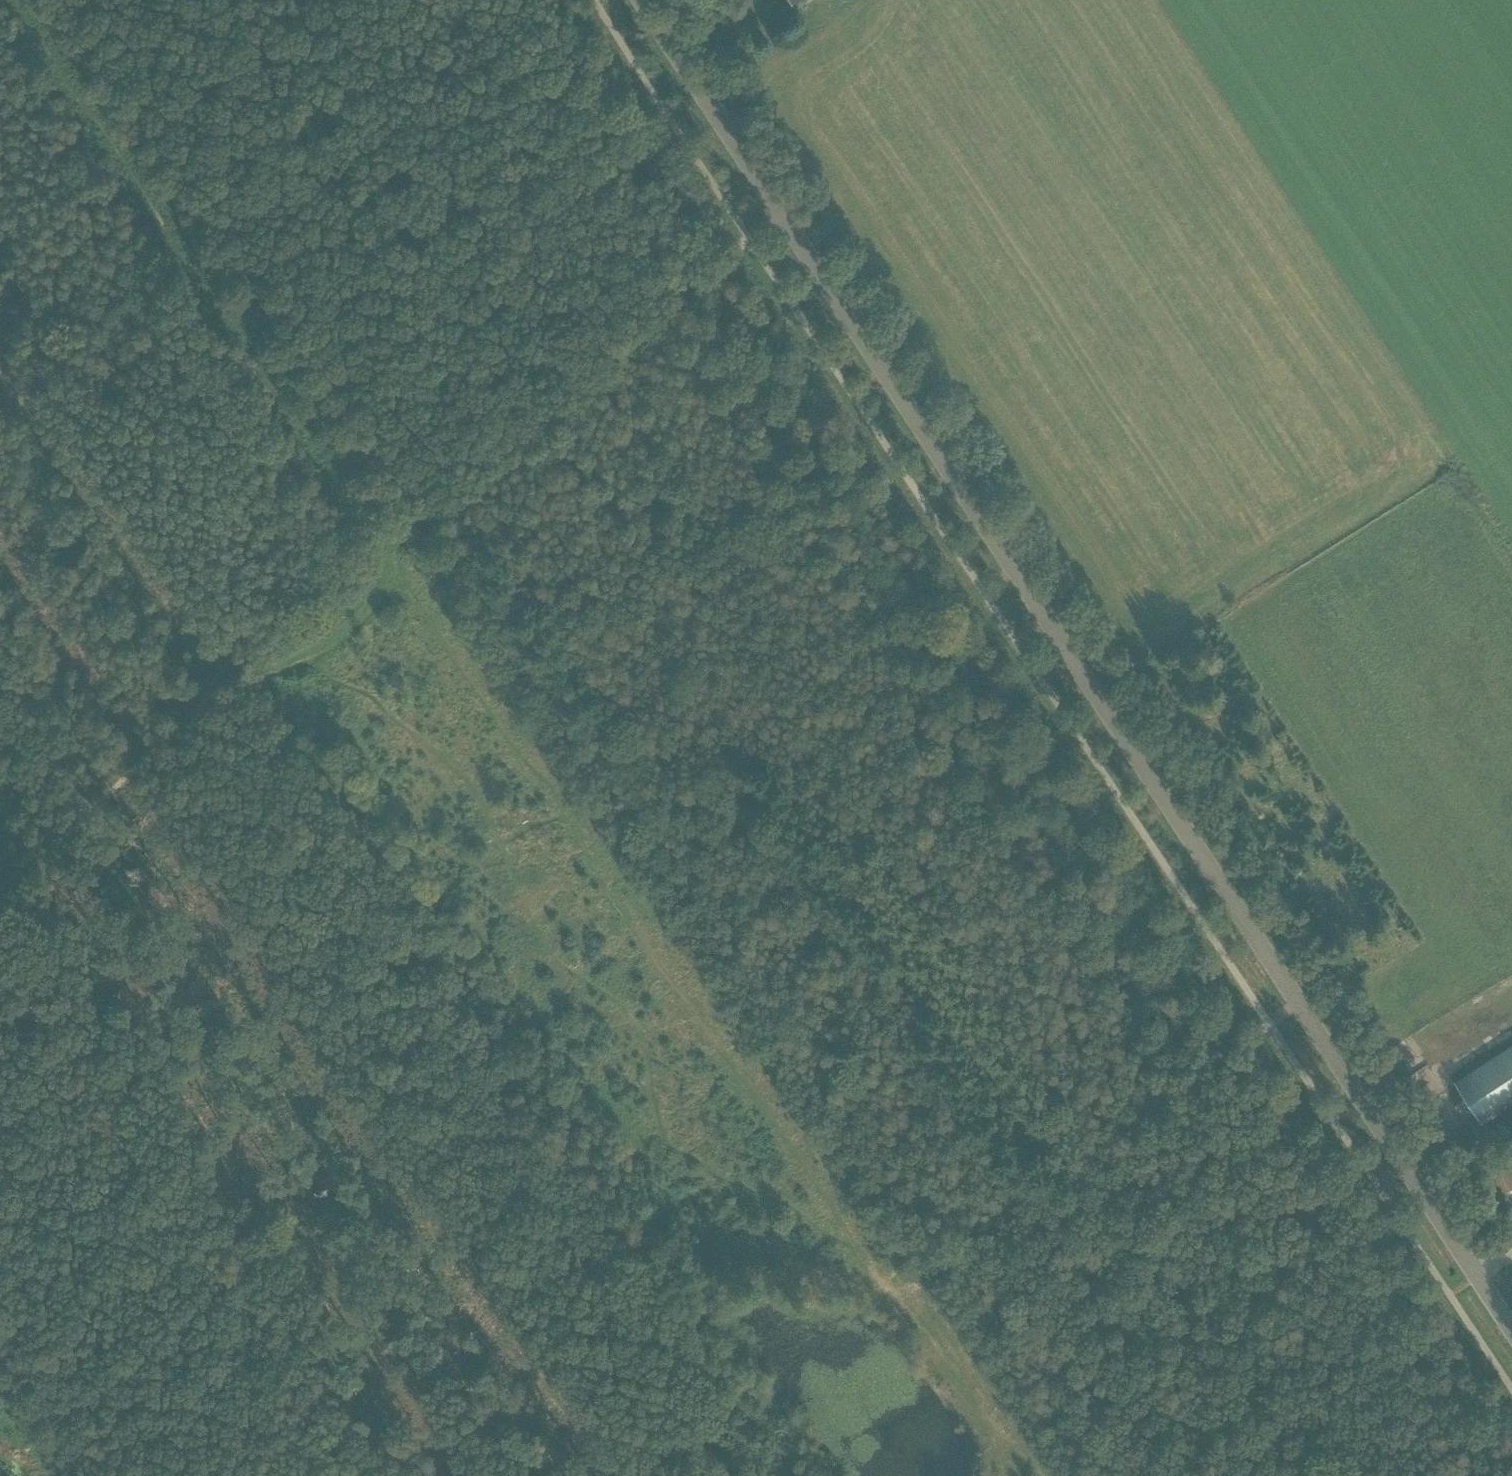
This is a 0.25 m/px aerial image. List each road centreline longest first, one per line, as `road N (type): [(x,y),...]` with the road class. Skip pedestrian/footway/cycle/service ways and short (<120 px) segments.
road 1 (tertiary): [(1511,1332),(777,216),(645,0)]

